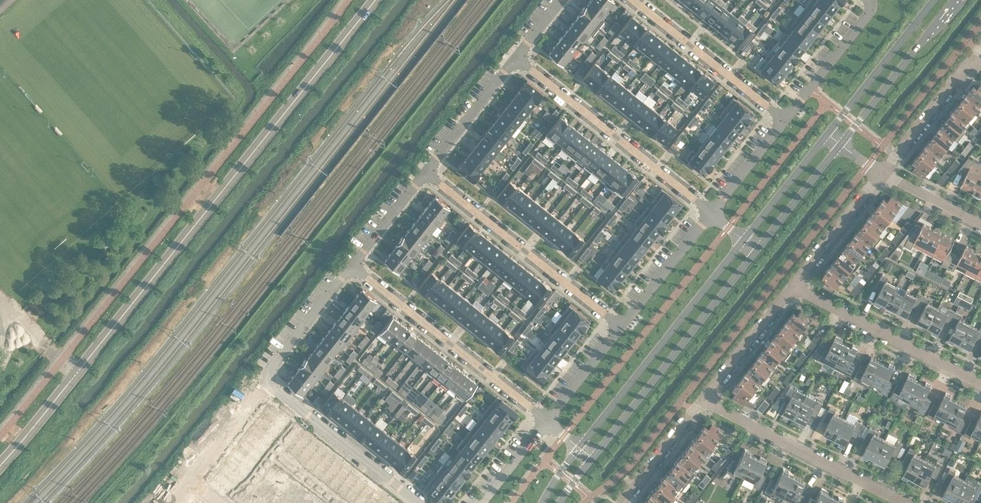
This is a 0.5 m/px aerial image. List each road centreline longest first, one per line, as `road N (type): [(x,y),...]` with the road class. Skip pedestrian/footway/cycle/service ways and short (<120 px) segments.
road 1 (secondary): [(0,466),(375,0)]
road 2 (secondary): [(744,240),(579,449)]
road 3 (secondary): [(593,459),(757,252)]
road 4 (residential): [(351,269),(548,424)]
road 5 (residential): [(518,60),(713,213)]
road 6 (residential): [(621,327),(427,174)]
road 7 (residential): [(908,502),(703,401)]
road 8 (residential): [(794,286),(980,383)]
road 9 (residential): [(423,502),(271,376)]
road 10 (residential): [(785,117),(633,0)]
road 11 (secondary): [(842,145),(957,0)]
road 12 (secondary): [(933,0),(829,134)]
road 13 (residential): [(867,0),(870,14),(785,117)]
road 14 (residential): [(703,401),(794,286)]
road 15 (residential): [(713,213),(621,327)]
road 16 (residential): [(427,174),(518,60)]
road 17 (residential): [(794,286),(883,174)]
road 18 (residential): [(883,174),(972,62)]
road 19 (secondary): [(757,252),(842,145)]
road 20 (secondary): [(829,134),(744,240)]
road 21 (residential): [(271,376),(351,269)]
road 22 (residential): [(271,376),(186,476)]
road 23 (residential): [(622,502),(703,401)]
road 24 (residential): [(351,269),(427,174)]
road 25 (residential): [(621,327),(548,424)]
road 26 (residential): [(785,117),(713,213)]

